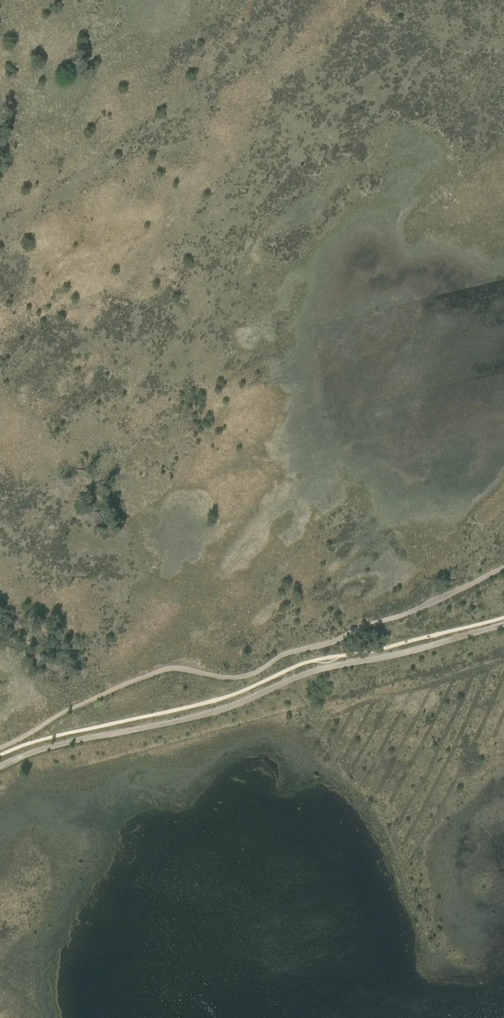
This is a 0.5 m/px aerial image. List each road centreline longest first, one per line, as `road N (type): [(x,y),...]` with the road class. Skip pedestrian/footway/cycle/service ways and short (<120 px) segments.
road 1 (track): [(503,627),(321,670),(221,712),(37,751),(0,768)]

